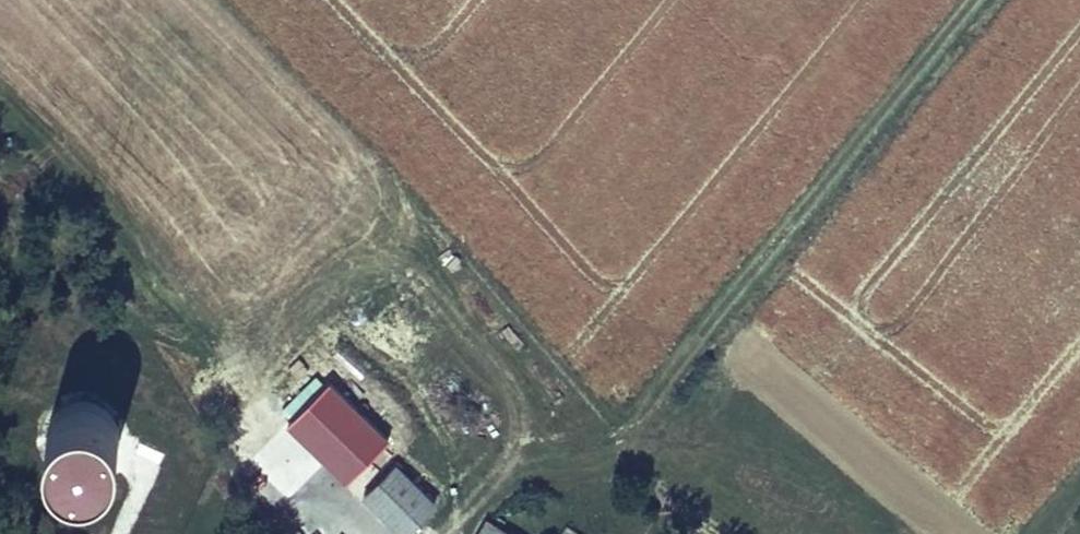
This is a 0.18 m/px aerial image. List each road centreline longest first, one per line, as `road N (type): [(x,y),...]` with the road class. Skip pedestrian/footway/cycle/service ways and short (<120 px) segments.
road 1 (track): [(976,0),(651,410),(615,445),(480,498),(434,533)]

